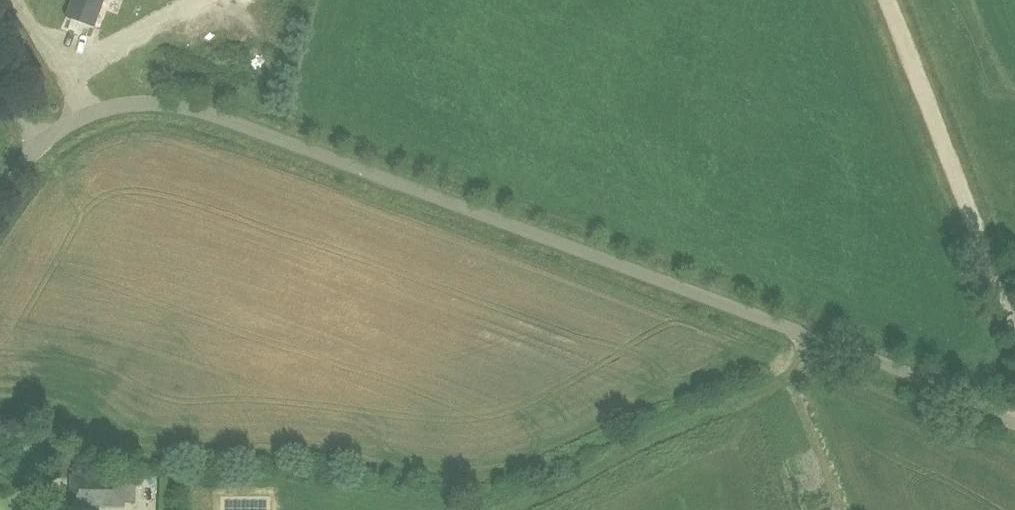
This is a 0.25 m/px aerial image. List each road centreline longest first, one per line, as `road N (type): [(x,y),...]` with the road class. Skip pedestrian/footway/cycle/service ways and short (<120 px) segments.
road 1 (unclassified): [(1014,419),(811,336),(186,109)]
road 2 (track): [(1014,320),(885,0)]
road 3 (unclassified): [(0,198),(37,145),(66,124),(133,104),(186,109)]

